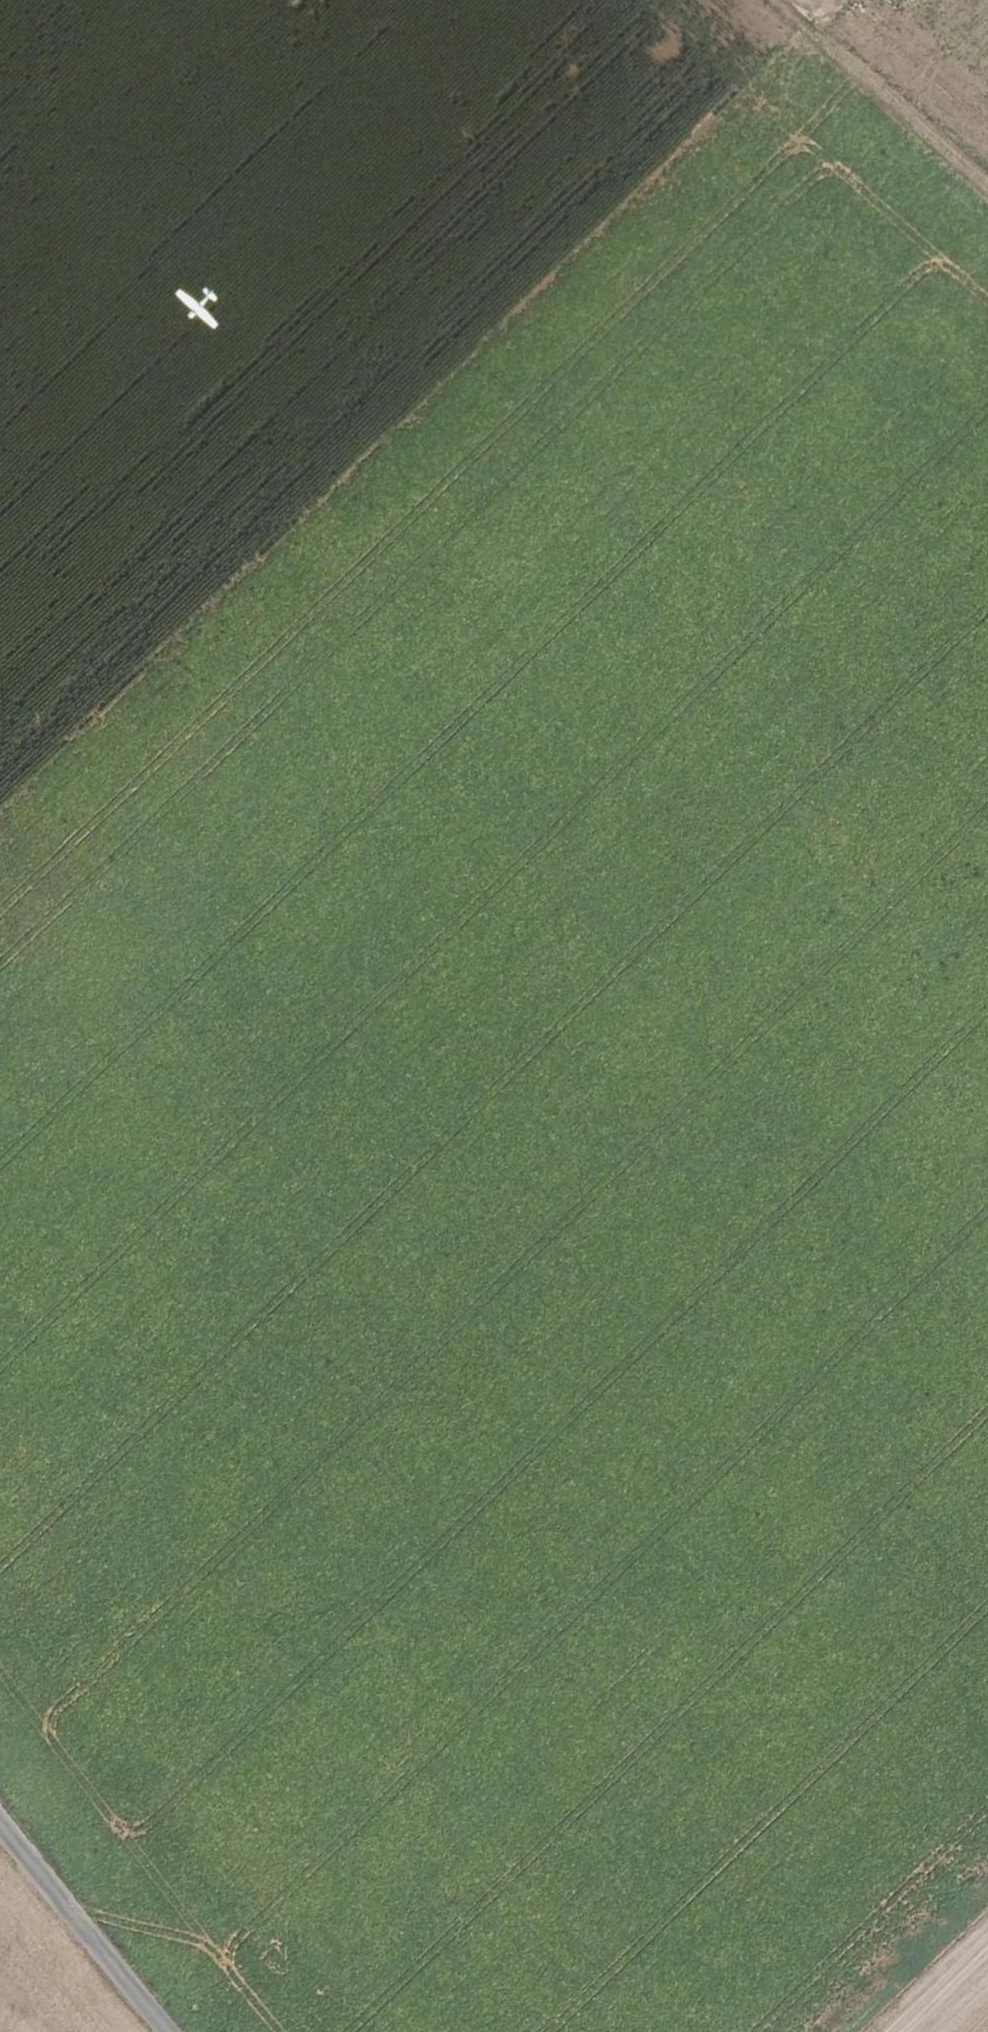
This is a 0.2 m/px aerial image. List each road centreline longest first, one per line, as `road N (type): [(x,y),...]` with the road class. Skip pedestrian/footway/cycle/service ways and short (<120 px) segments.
road 1 (track): [(987,193),(770,0)]
road 2 (unclassified): [(169,2031),(0,1821)]

